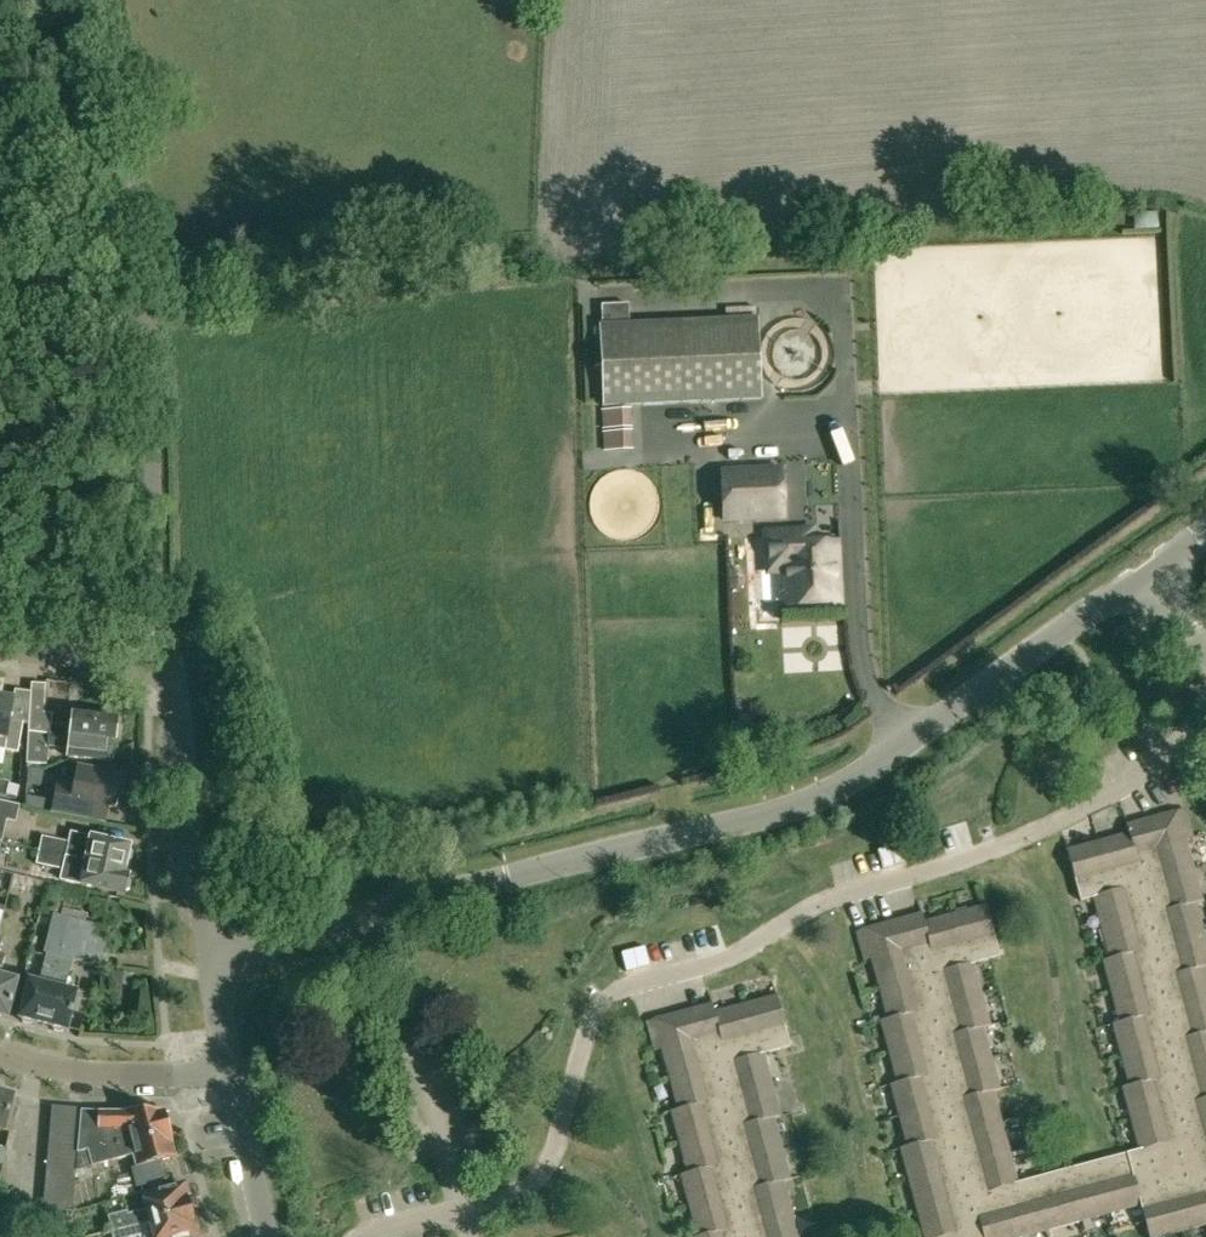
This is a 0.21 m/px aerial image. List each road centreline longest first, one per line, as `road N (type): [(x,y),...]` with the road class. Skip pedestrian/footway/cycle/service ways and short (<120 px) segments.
road 1 (unclassified): [(214,961),(794,808),(866,774),(1149,576)]
road 2 (unclassified): [(110,0),(158,387),(169,669)]
road 3 (residential): [(214,961),(169,669)]
road 4 (residential): [(233,1071),(121,1075),(0,1056)]
road 5 (residential): [(0,645),(169,669)]
road 6 (residential): [(262,1236),(233,1071)]

